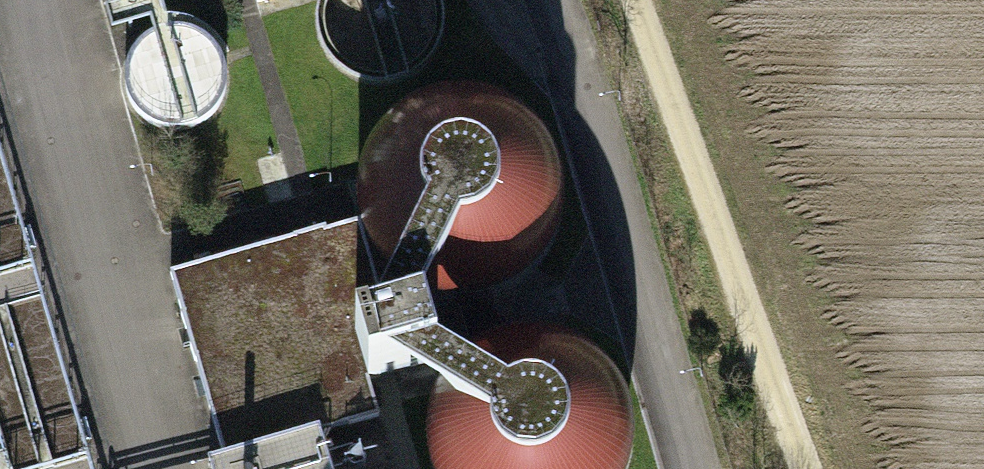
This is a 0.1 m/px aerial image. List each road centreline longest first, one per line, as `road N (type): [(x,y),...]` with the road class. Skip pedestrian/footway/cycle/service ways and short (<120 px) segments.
road 1 (track): [(807,468),(632,0)]
road 2 (track): [(531,0),(696,468)]
road 3 (track): [(25,0),(155,468)]

